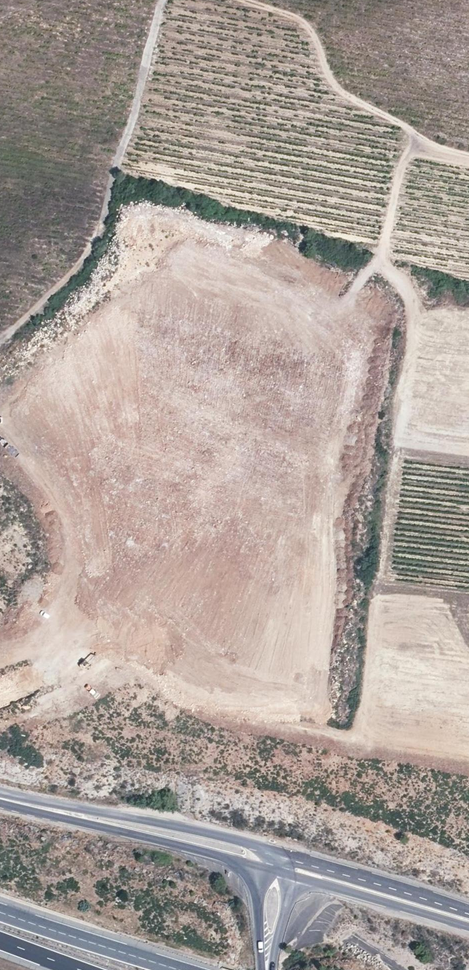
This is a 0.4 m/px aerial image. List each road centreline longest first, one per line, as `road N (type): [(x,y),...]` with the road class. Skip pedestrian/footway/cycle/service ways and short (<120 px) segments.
road 1 (track): [(0,710),(125,702),(468,760)]
road 2 (track): [(163,0),(96,249),(0,343)]
road 3 (track): [(468,156),(438,147),(334,84),(308,26),(240,0)]
road 4 (tertiary): [(0,798),(279,862)]
road 5 (tertiary): [(279,862),(468,919)]
road 6 (trunk): [(176,969),(0,912)]

